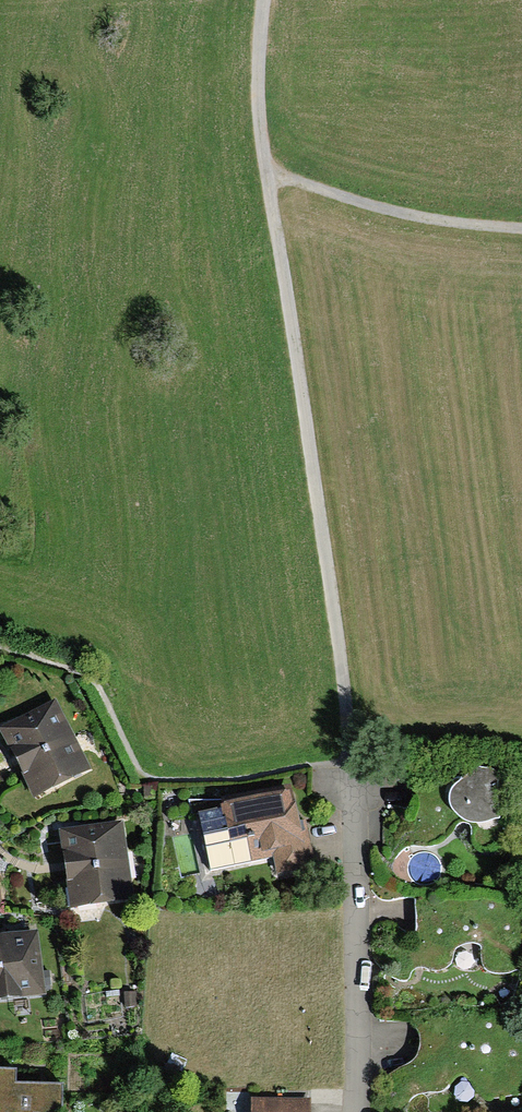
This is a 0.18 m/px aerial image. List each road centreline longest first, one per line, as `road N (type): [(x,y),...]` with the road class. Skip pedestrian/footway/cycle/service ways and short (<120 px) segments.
road 1 (track): [(266,170),(353,761)]
road 2 (residential): [(355,1111),(353,761)]
road 3 (track): [(521,229),(395,210),(266,170)]
road 4 (track): [(264,0),(257,90),(266,170)]

